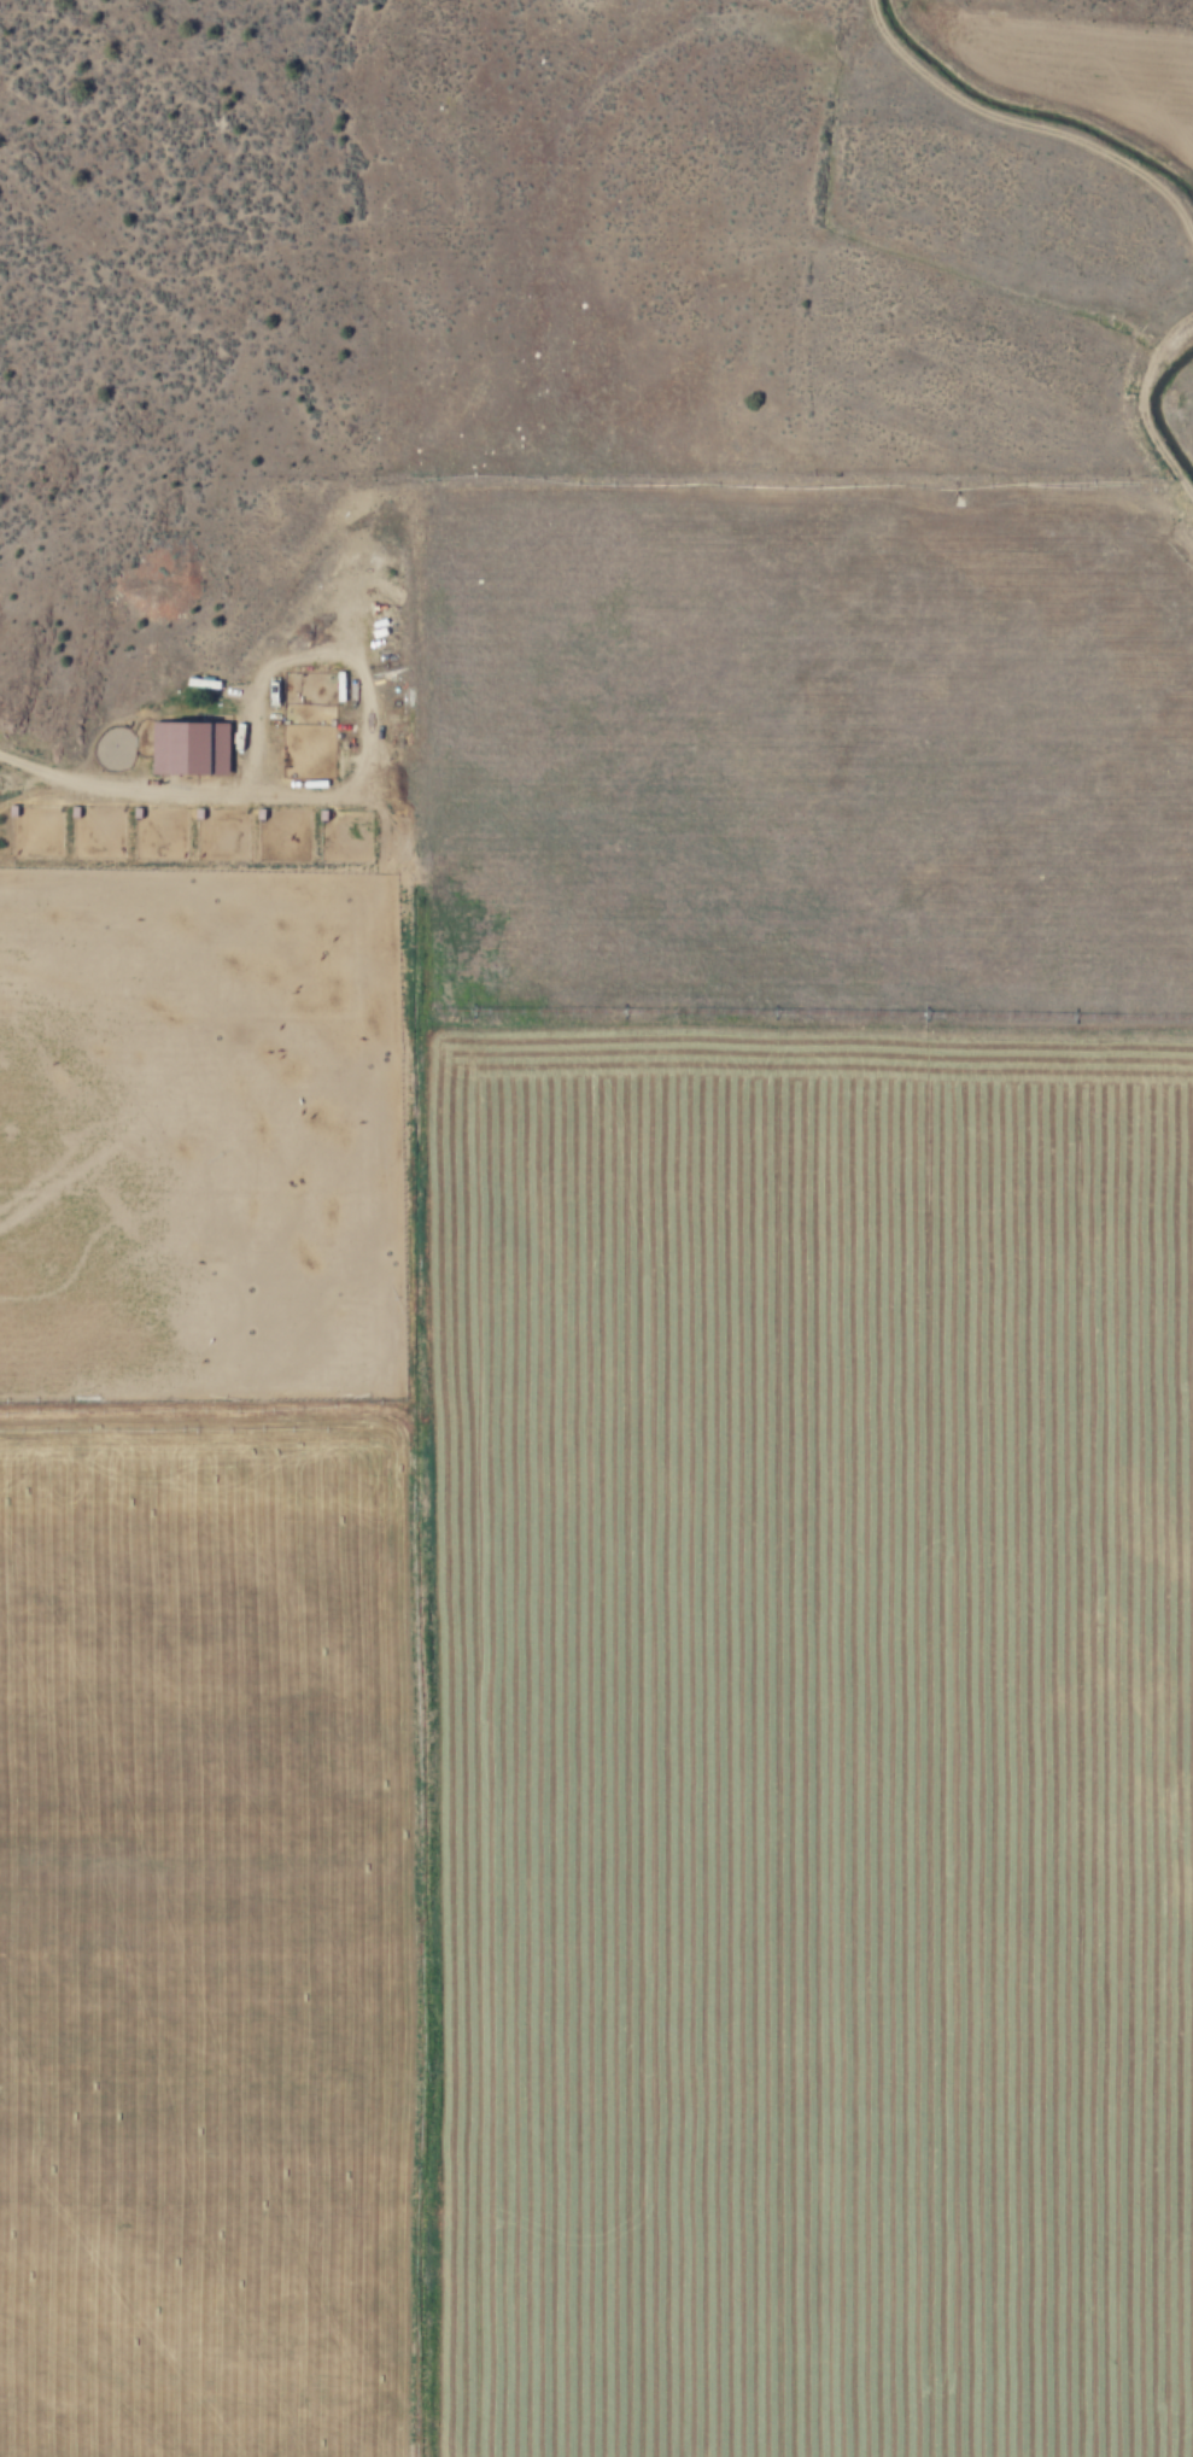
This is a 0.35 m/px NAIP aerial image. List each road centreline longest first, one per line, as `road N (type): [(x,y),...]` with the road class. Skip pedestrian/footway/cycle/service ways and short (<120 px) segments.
road 1 (track): [(1192,236),(1176,189),(1103,138),(947,93),(871,0)]

